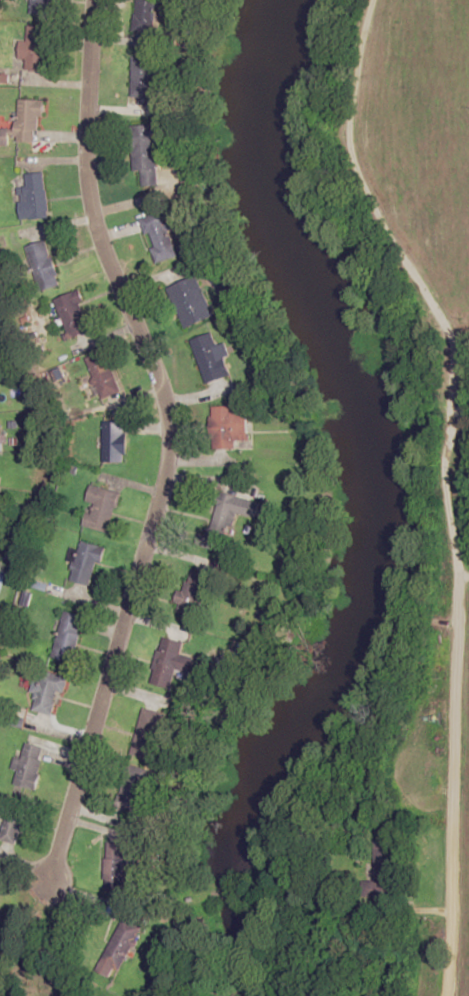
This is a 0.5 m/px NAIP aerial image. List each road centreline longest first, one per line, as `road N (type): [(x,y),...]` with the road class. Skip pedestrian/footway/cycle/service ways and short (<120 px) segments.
road 1 (residential): [(91,0),(84,193),(111,280),(158,385),(168,434),(152,523),(46,878)]
road 2 (residential): [(440,995),(450,585),(468,571)]

